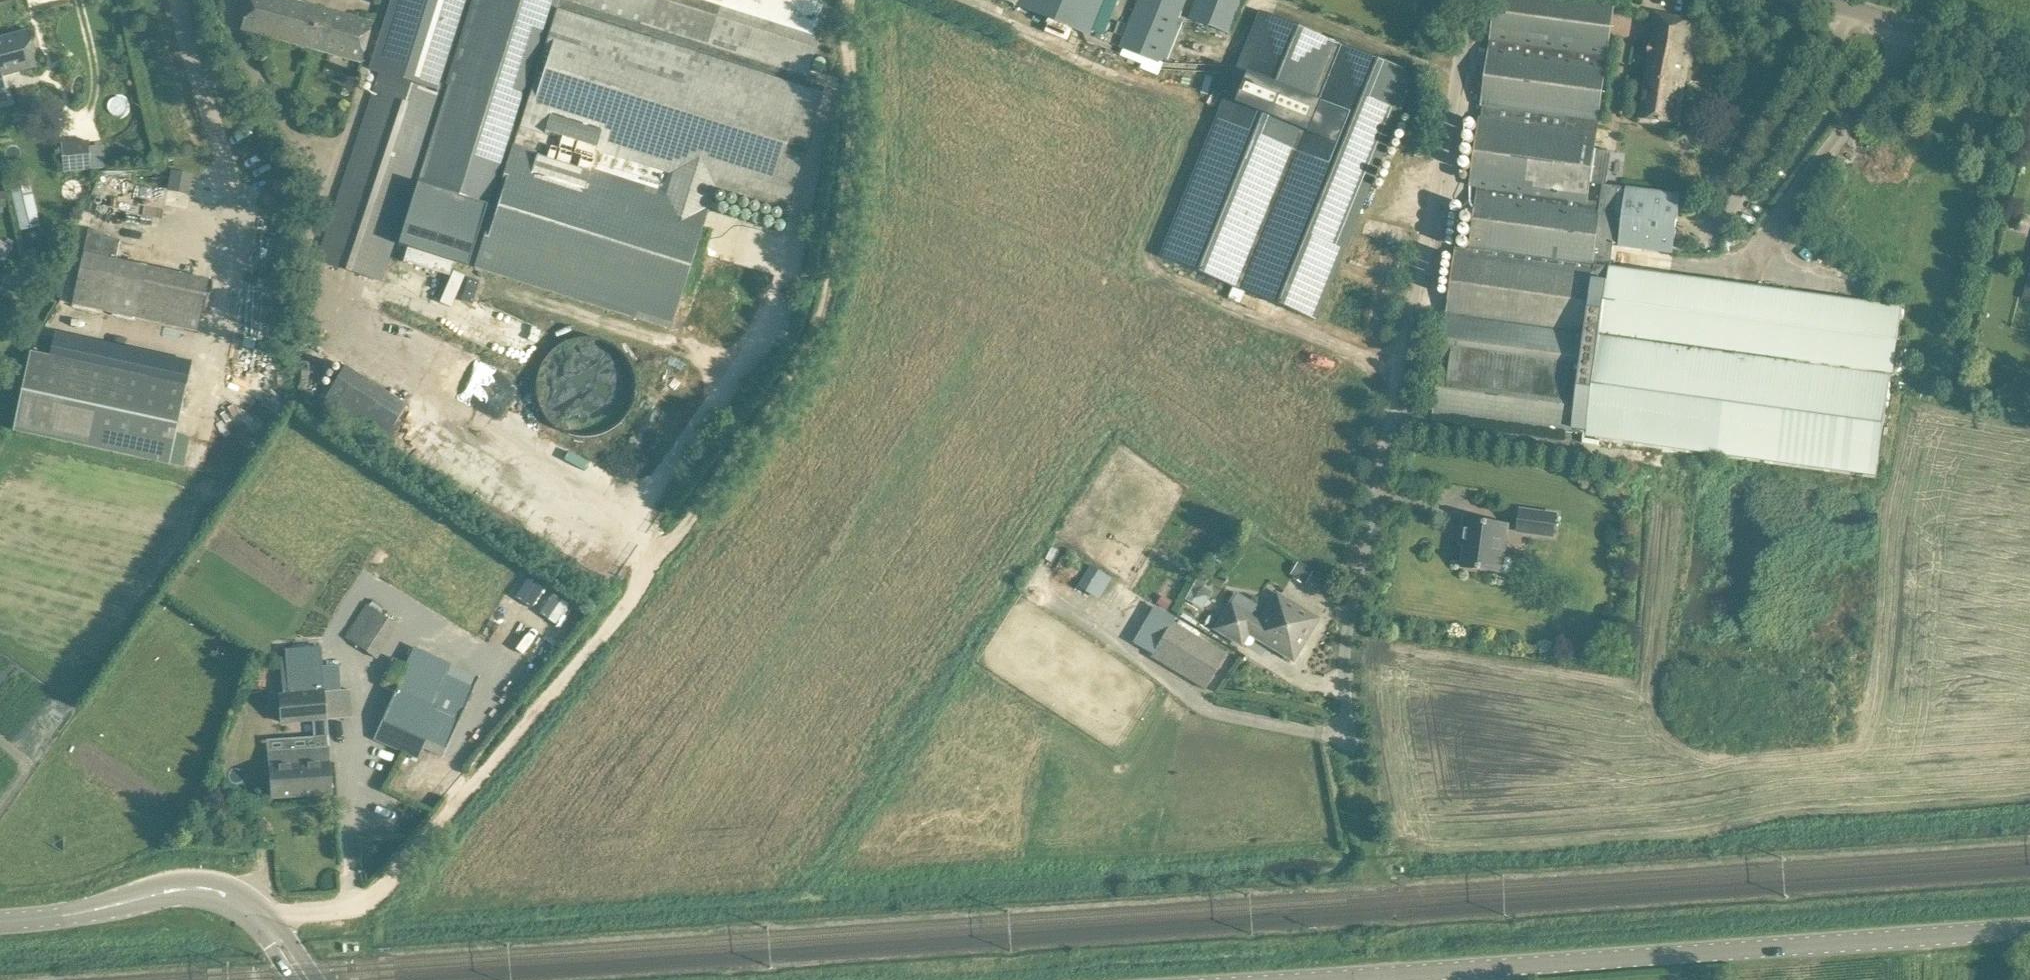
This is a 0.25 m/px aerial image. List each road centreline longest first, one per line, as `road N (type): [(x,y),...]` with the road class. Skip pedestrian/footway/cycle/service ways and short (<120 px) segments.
road 1 (track): [(850,0),(850,166),(820,316),(788,389),(562,679),(398,873),(361,902),(265,924)]
road 2 (unclassified): [(1472,0),(1346,640),(1353,753)]
road 3 (secondary): [(2029,929),(1310,979)]
road 4 (secondary): [(305,979),(255,914),(198,887),(0,920)]
road 5 (unclassified): [(1814,0),(2029,56)]

